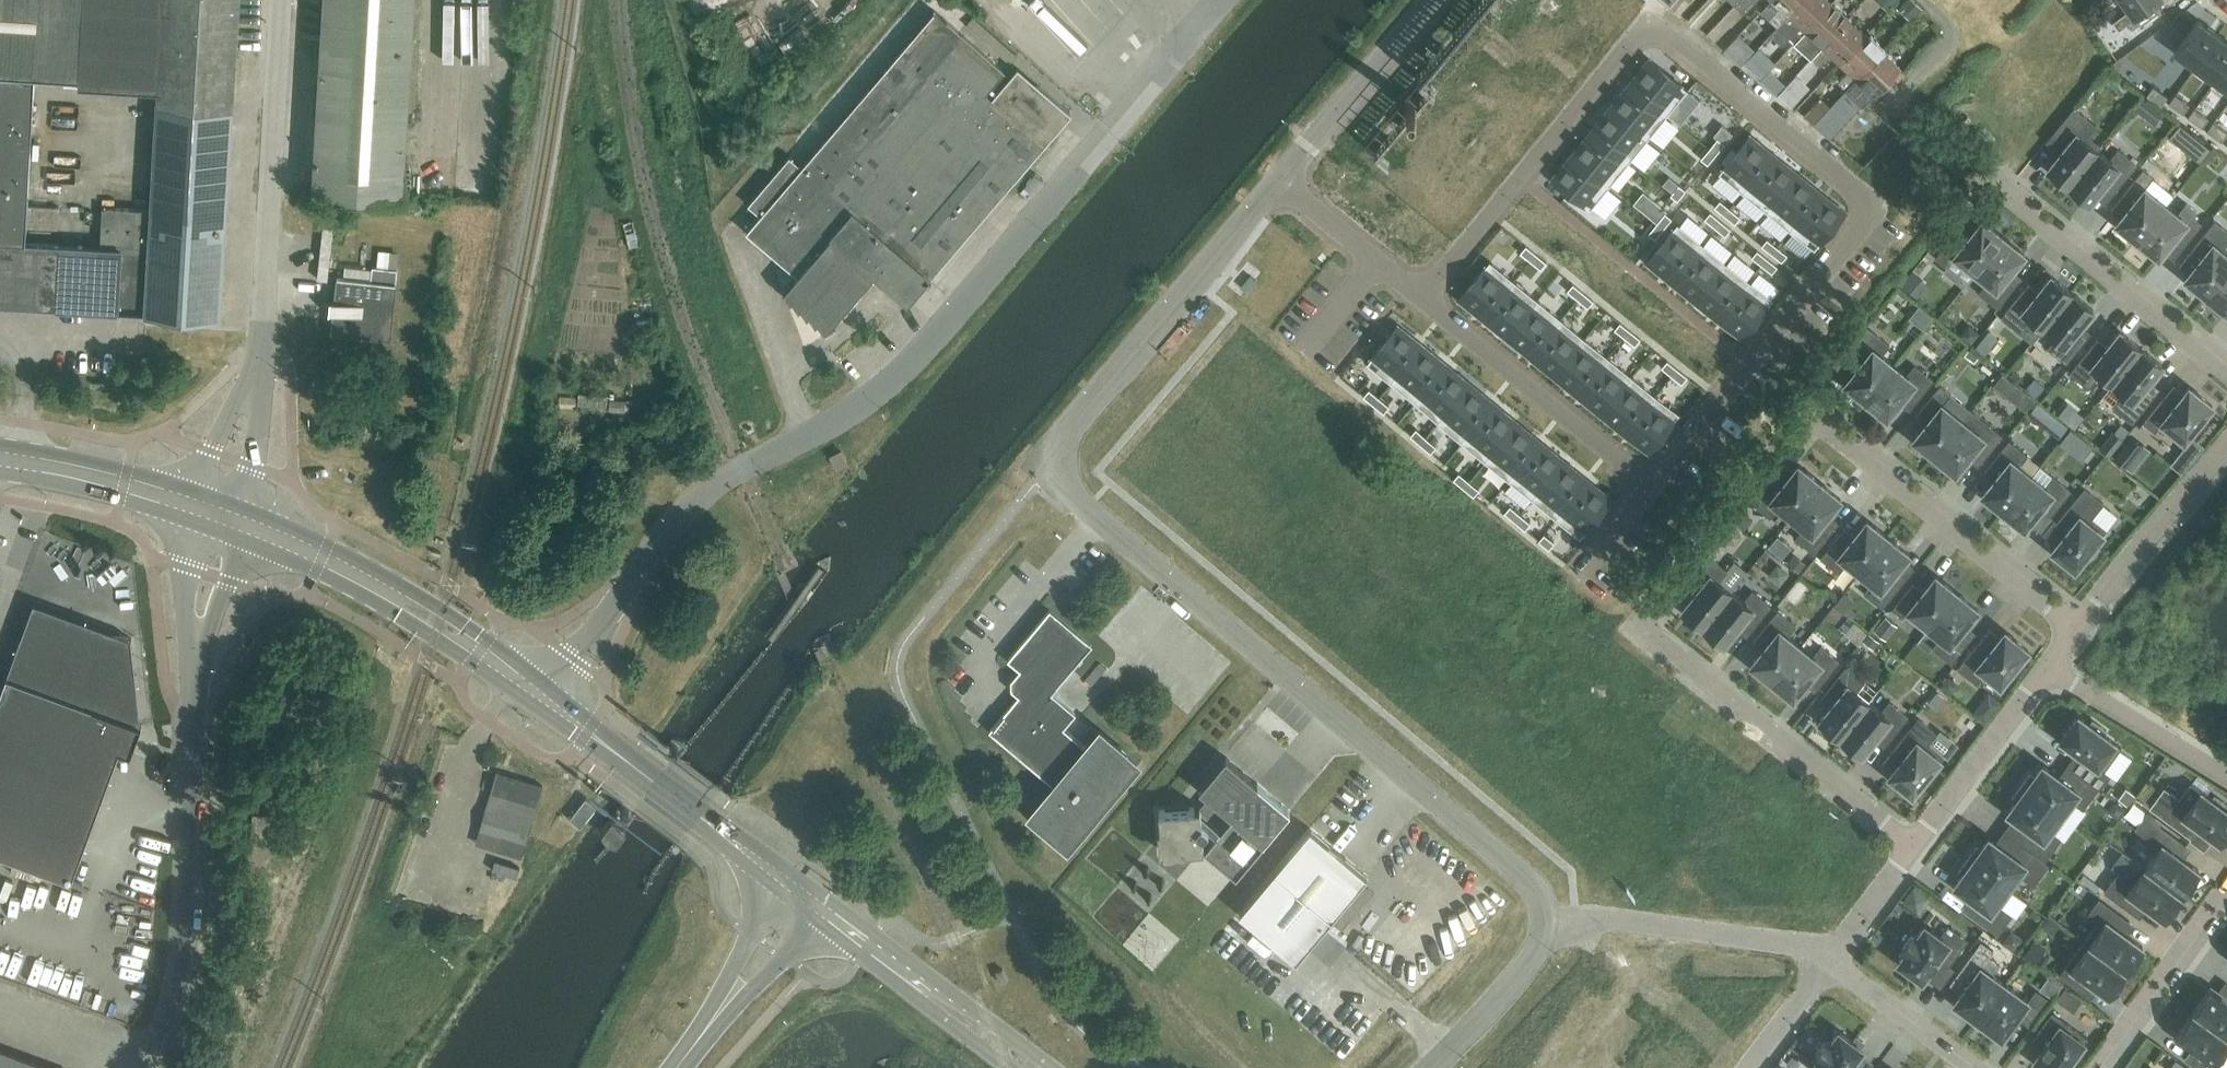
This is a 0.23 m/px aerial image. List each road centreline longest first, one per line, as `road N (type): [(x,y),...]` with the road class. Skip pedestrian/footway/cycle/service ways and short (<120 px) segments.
road 1 (unclassified): [(1544,916),(1525,875),(1067,489),(1059,453),(1077,418),(1279,182)]
road 2 (residential): [(1651,484),(1874,205),(1671,39),(1646,35),(1626,49),(1422,295)]
road 3 (unclassified): [(551,700),(681,516),(716,486),(906,368),(1210,0)]
road 4 (unclassified): [(149,1067),(183,961),(194,666),(231,513)]
road 5 (unclassified): [(231,513),(260,327),(279,0)]
road 6 (secondary): [(551,700),(440,622),(231,513)]
road 7 (residential): [(1638,625),(1912,848)]
road 8 (secondary): [(787,882),(551,700)]
road 9 (residential): [(1422,295),(1651,484)]
road 10 (residential): [(2226,374),(1996,187)]
road 11 (residential): [(1828,960),(1791,944),(1544,916)]
road 12 (residential): [(2048,666),(2226,441)]
road 13 (secondary): [(1030,1067),(827,913)]
road 14 (unclassified): [(1279,182),(1435,0)]
road 15 (secondary): [(231,513),(0,459)]
road 16 (residential): [(1912,848),(2048,666)]
road 17 (residential): [(2101,1067),(2226,891)]
road 18 (residential): [(2226,779),(2048,666)]
road 19 (unclassified): [(1430,1067),(1519,978),(1538,947),(1544,916)]
road 20 (residential): [(1279,182),(1422,295)]
road 21 (residential): [(1972,1067),(1828,960)]
road 22 (tertiary): [(787,882),(750,934),(703,1034)]
road 23 (tertiary): [(703,1034),(827,913)]
road 24 (residential): [(1828,960),(1912,848)]
road 25 (residential): [(1750,1067),(1828,960)]

